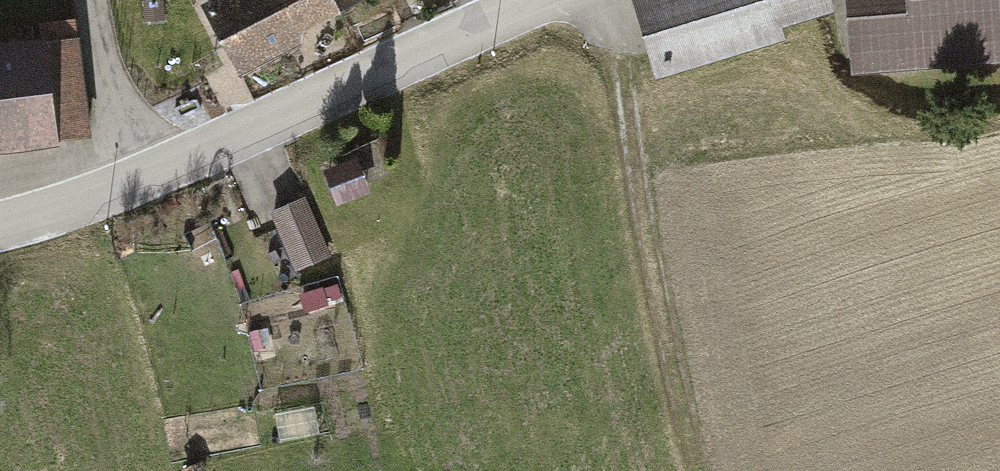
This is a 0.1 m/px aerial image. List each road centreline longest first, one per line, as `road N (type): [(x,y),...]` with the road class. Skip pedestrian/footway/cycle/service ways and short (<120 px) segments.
road 1 (residential): [(0,214),(98,194),(571,0)]
road 2 (track): [(571,0),(622,79),(665,360)]

